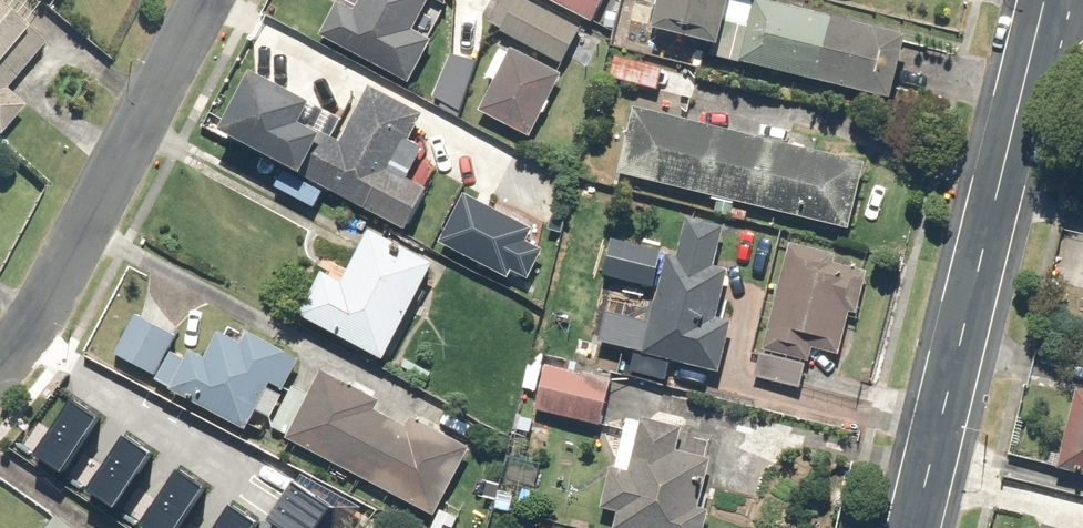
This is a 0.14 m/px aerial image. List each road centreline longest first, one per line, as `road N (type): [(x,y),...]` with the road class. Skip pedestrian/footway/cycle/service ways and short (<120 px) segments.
road 1 (residential): [(919,527),(1046,0)]
road 2 (residential): [(210,0),(77,254),(0,366)]

